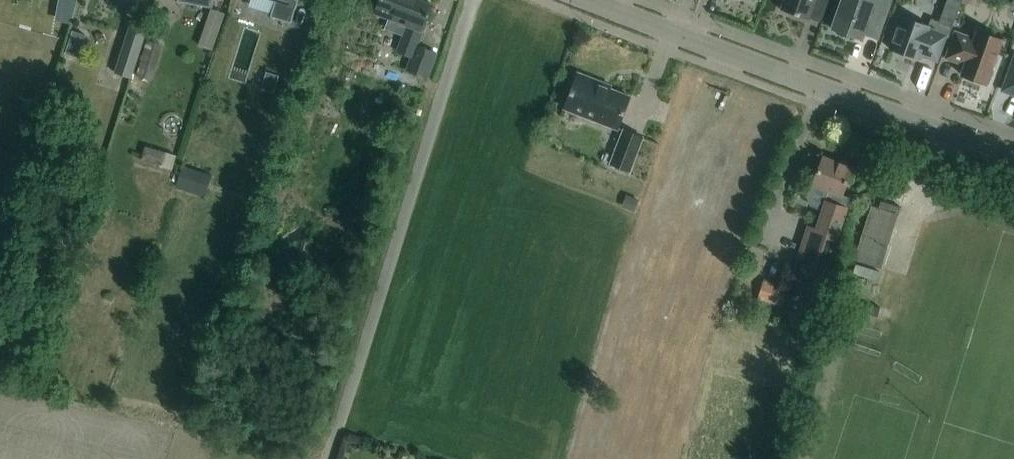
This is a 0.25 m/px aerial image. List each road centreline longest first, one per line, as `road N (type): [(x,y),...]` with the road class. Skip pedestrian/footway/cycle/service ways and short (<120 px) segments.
road 1 (unclassified): [(328,458),(472,0)]
road 2 (unclassified): [(1013,158),(592,0)]

